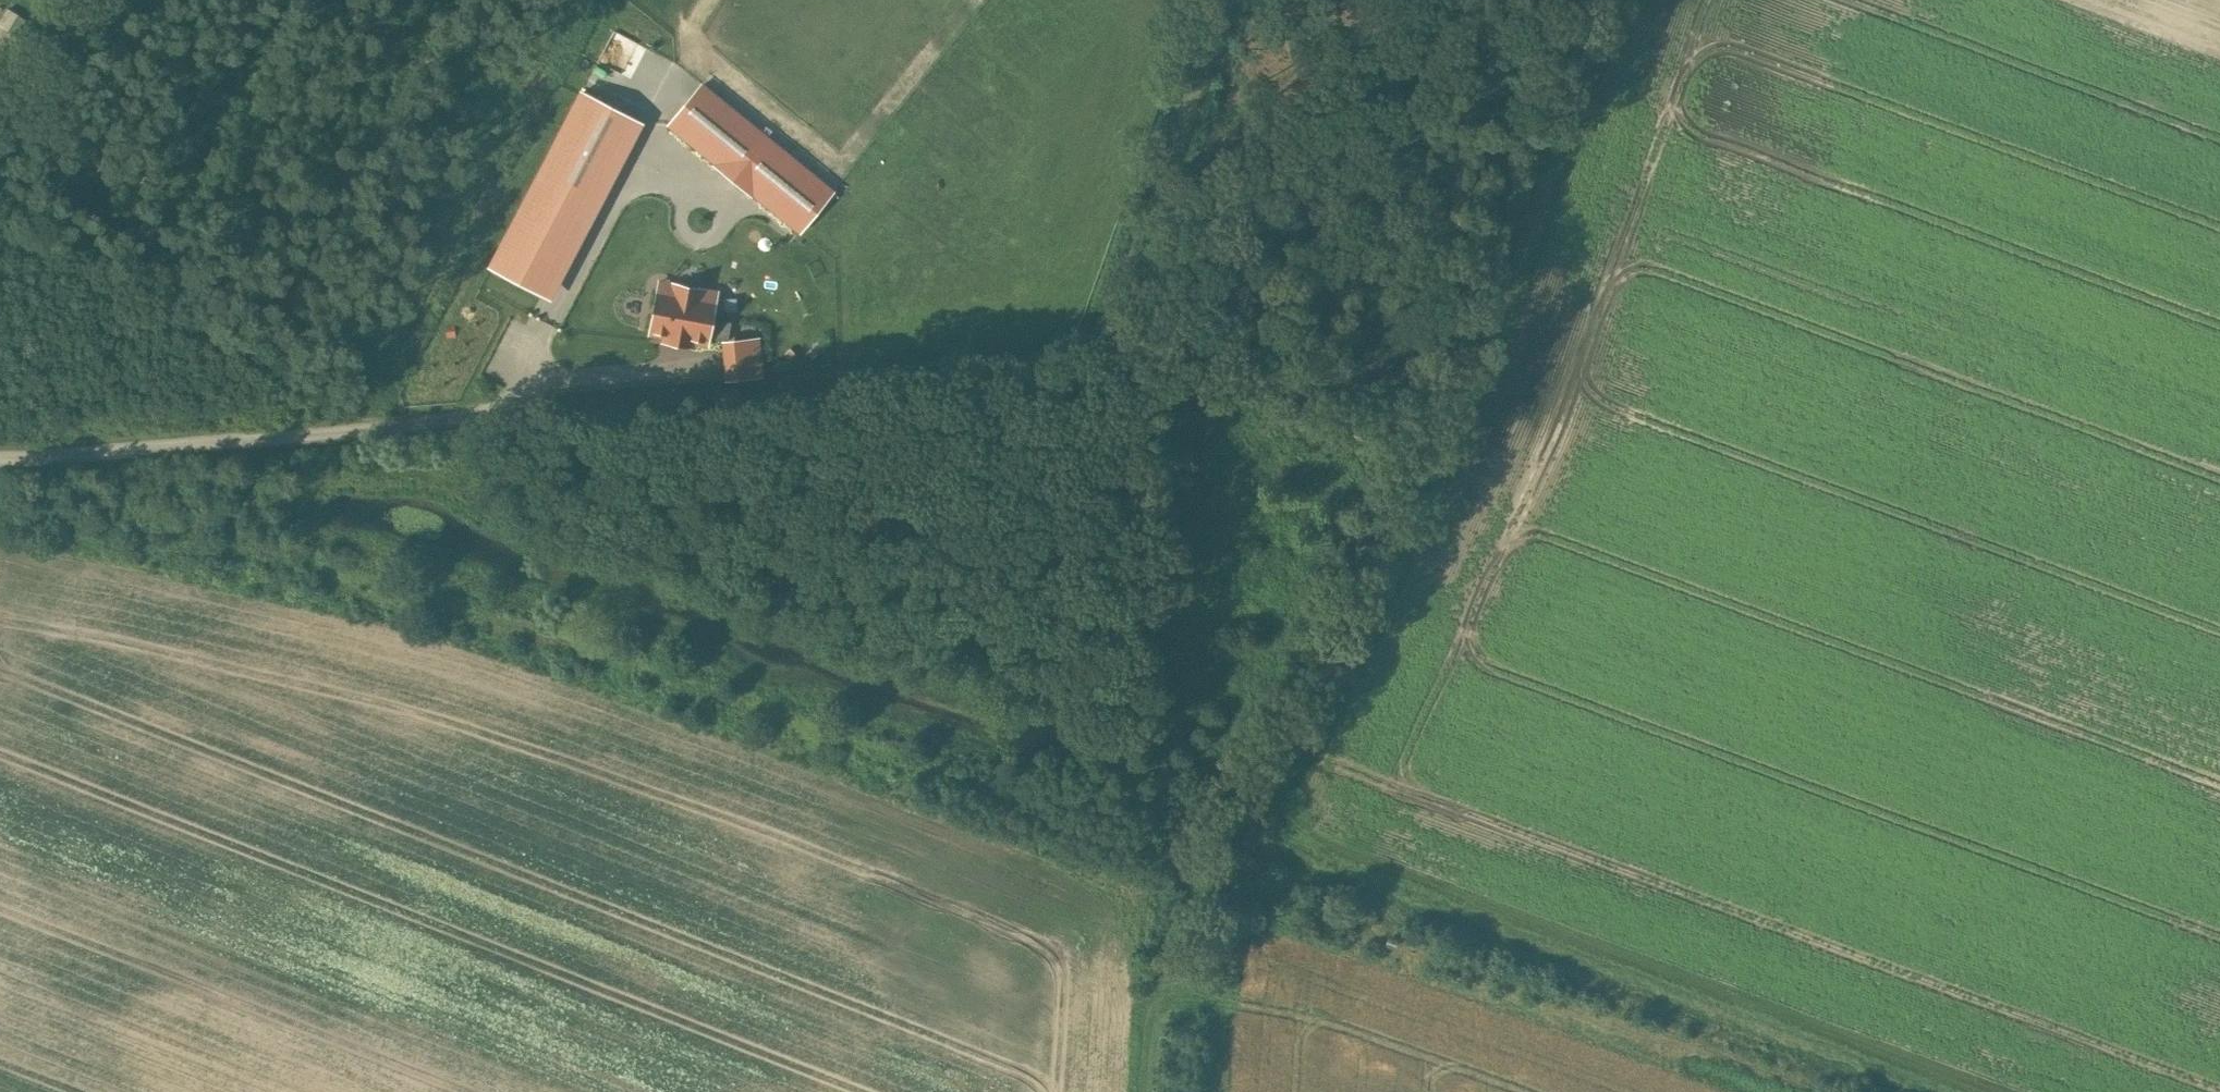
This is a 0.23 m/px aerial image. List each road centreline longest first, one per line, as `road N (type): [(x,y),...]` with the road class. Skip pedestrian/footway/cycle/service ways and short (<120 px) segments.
road 1 (track): [(1219,0),(1107,319),(1066,366),(458,410)]
road 2 (unclassified): [(458,410),(0,447)]
road 3 (track): [(1146,1091),(1153,972),(1185,909)]

